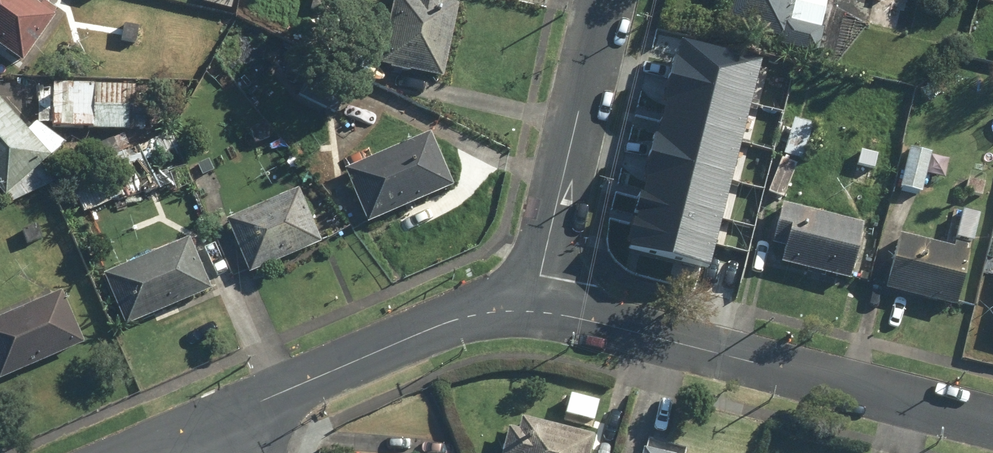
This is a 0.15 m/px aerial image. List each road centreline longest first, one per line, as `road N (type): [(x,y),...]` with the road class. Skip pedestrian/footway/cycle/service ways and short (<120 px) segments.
road 1 (residential): [(532,312),(992,423)]
road 2 (residential): [(604,0),(532,312)]
road 3 (residential): [(239,410),(448,323),(532,312)]

